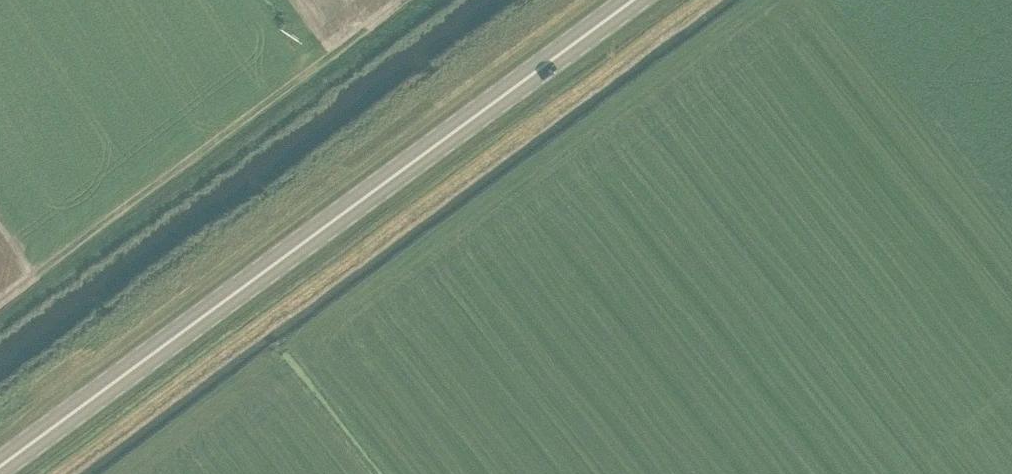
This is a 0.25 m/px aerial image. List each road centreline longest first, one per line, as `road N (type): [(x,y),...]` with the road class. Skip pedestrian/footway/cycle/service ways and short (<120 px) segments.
road 1 (primary): [(0,473),(640,0)]

